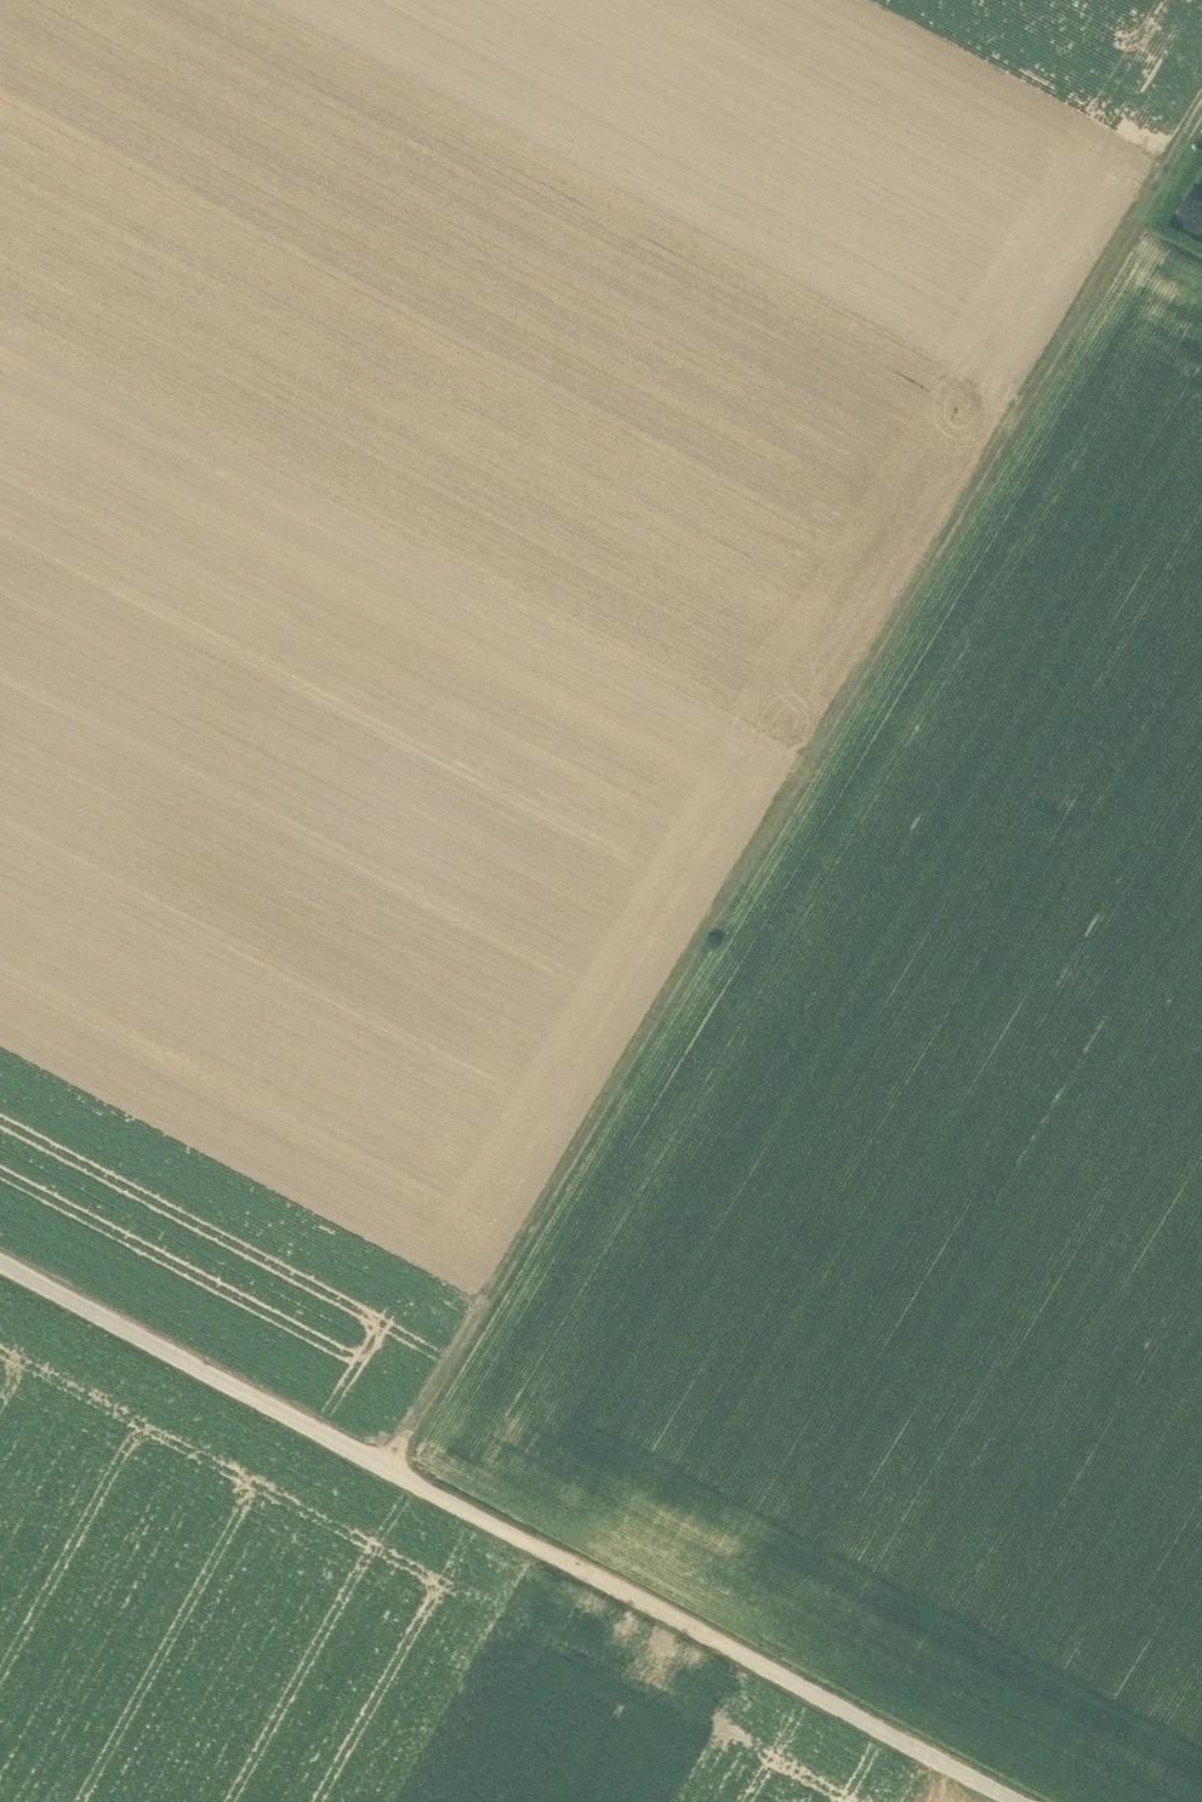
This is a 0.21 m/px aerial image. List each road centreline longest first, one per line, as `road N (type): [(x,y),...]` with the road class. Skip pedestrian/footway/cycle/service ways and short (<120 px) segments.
road 1 (track): [(400,1480),(1201,117)]
road 2 (track): [(1014,1801),(400,1480)]
road 3 (track): [(400,1480),(0,1268)]

